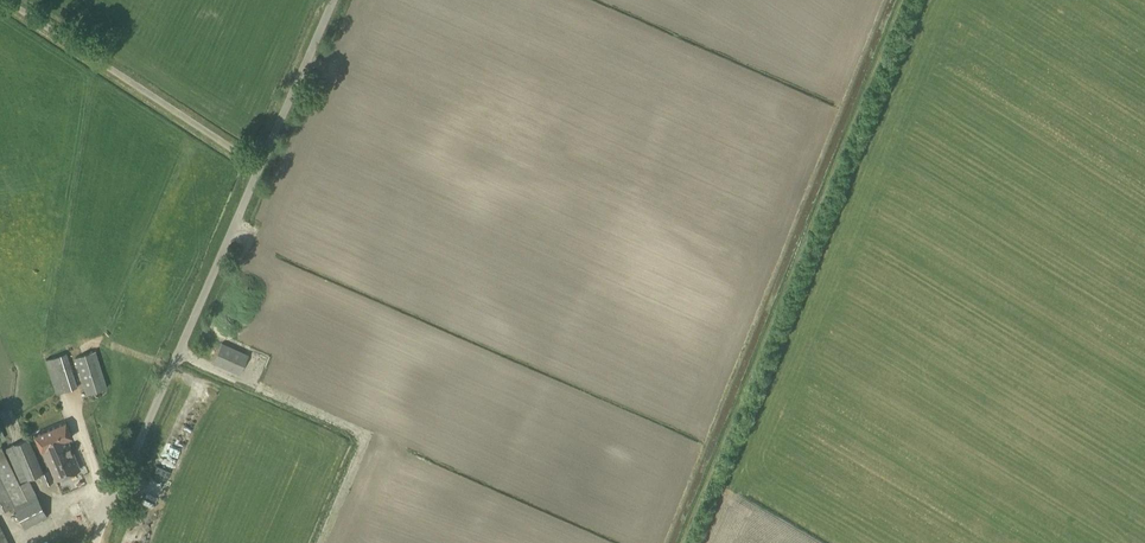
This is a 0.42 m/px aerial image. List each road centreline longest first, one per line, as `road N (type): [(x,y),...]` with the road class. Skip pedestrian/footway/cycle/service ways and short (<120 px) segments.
road 1 (unclassified): [(94,542),(328,0)]

